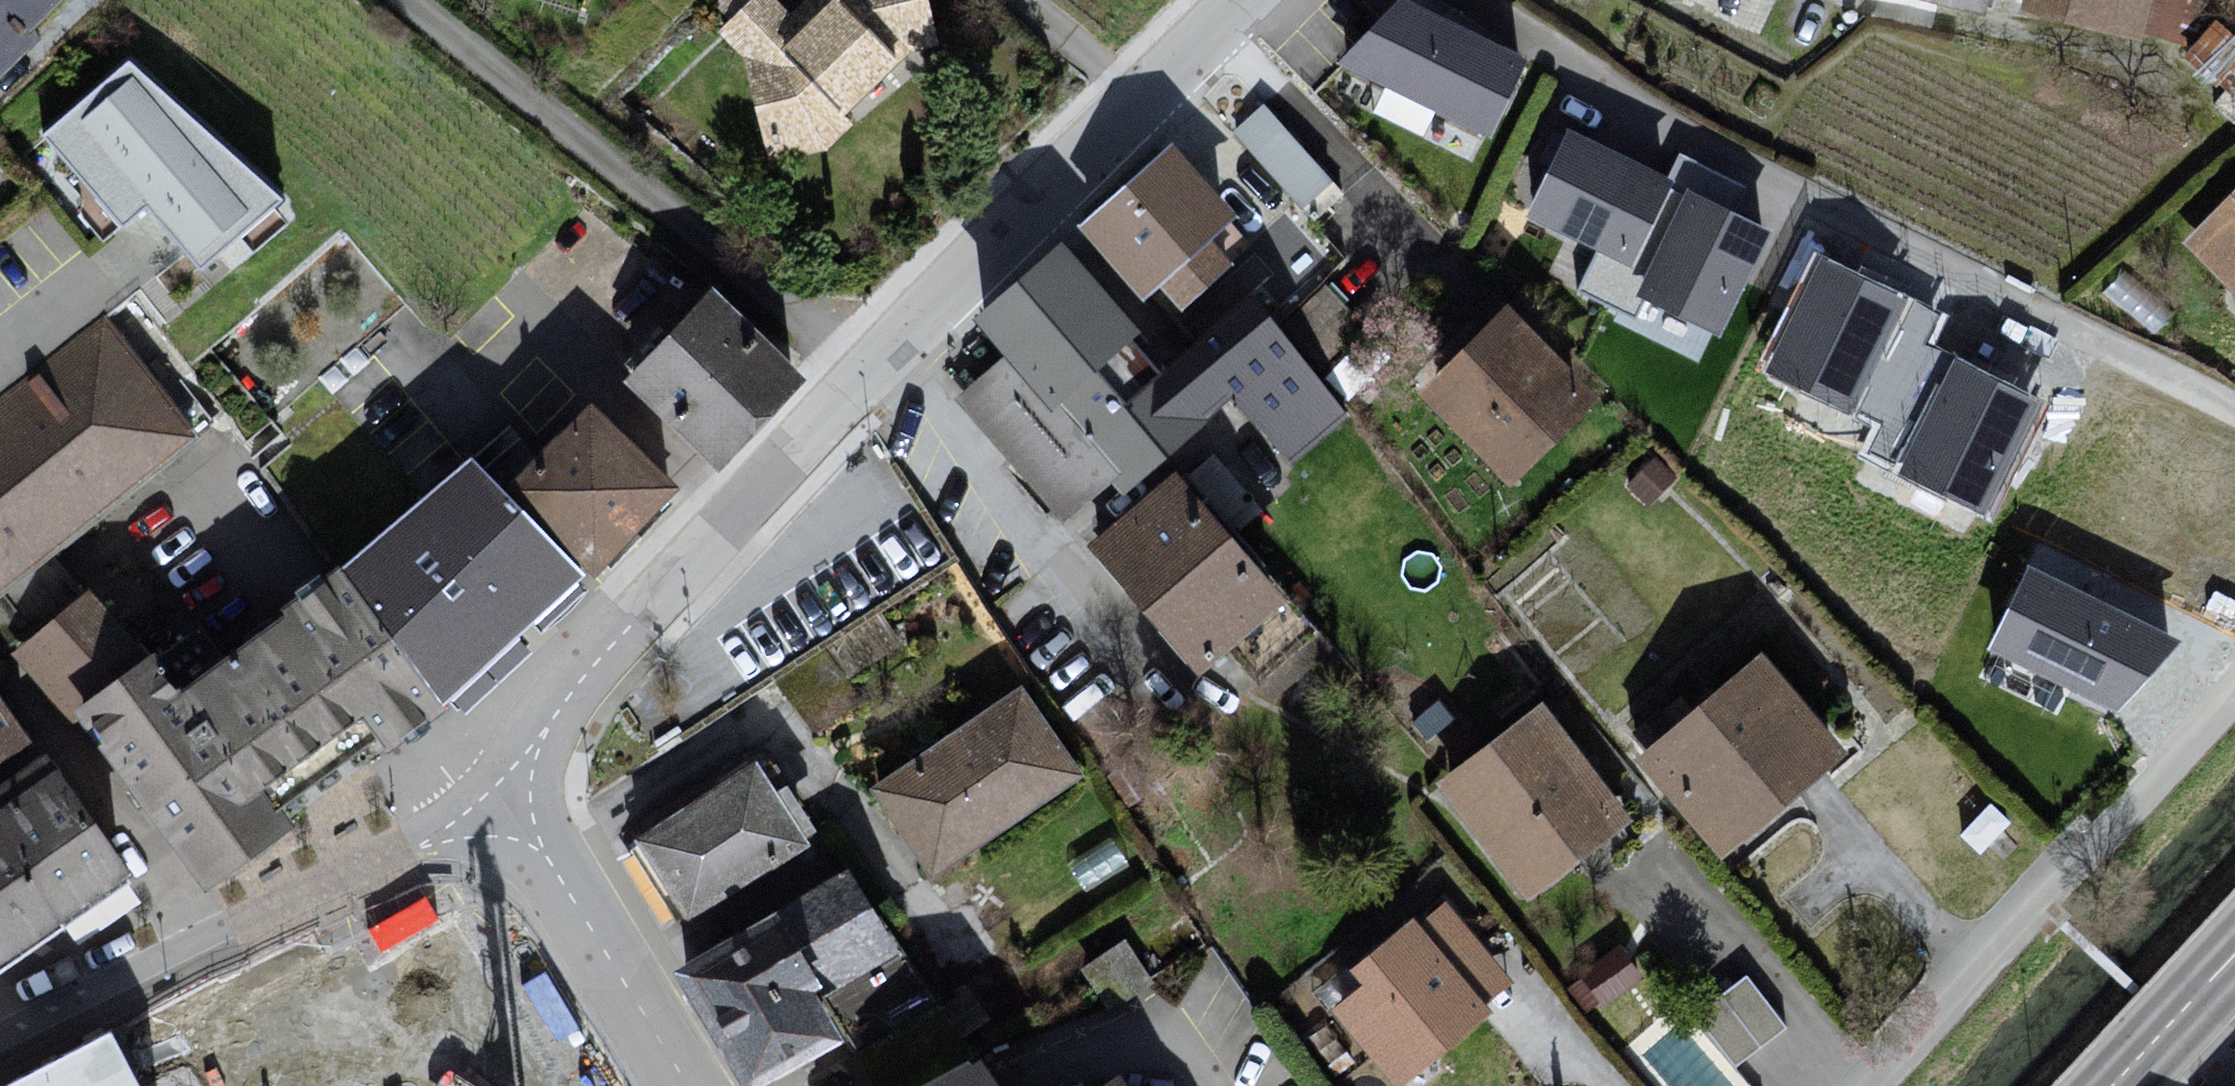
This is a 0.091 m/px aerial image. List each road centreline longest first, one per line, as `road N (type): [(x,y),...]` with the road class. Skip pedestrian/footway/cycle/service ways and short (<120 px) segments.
road 1 (residential): [(515,809),(538,742),(575,688),(859,375),(1235,0)]
road 2 (residential): [(1875,1085),(2234,699)]
road 3 (residential): [(404,850),(225,925),(0,1038)]
road 4 (residential): [(690,1085),(515,809)]
road 5 (secondary): [(2111,1085),(2234,952)]

